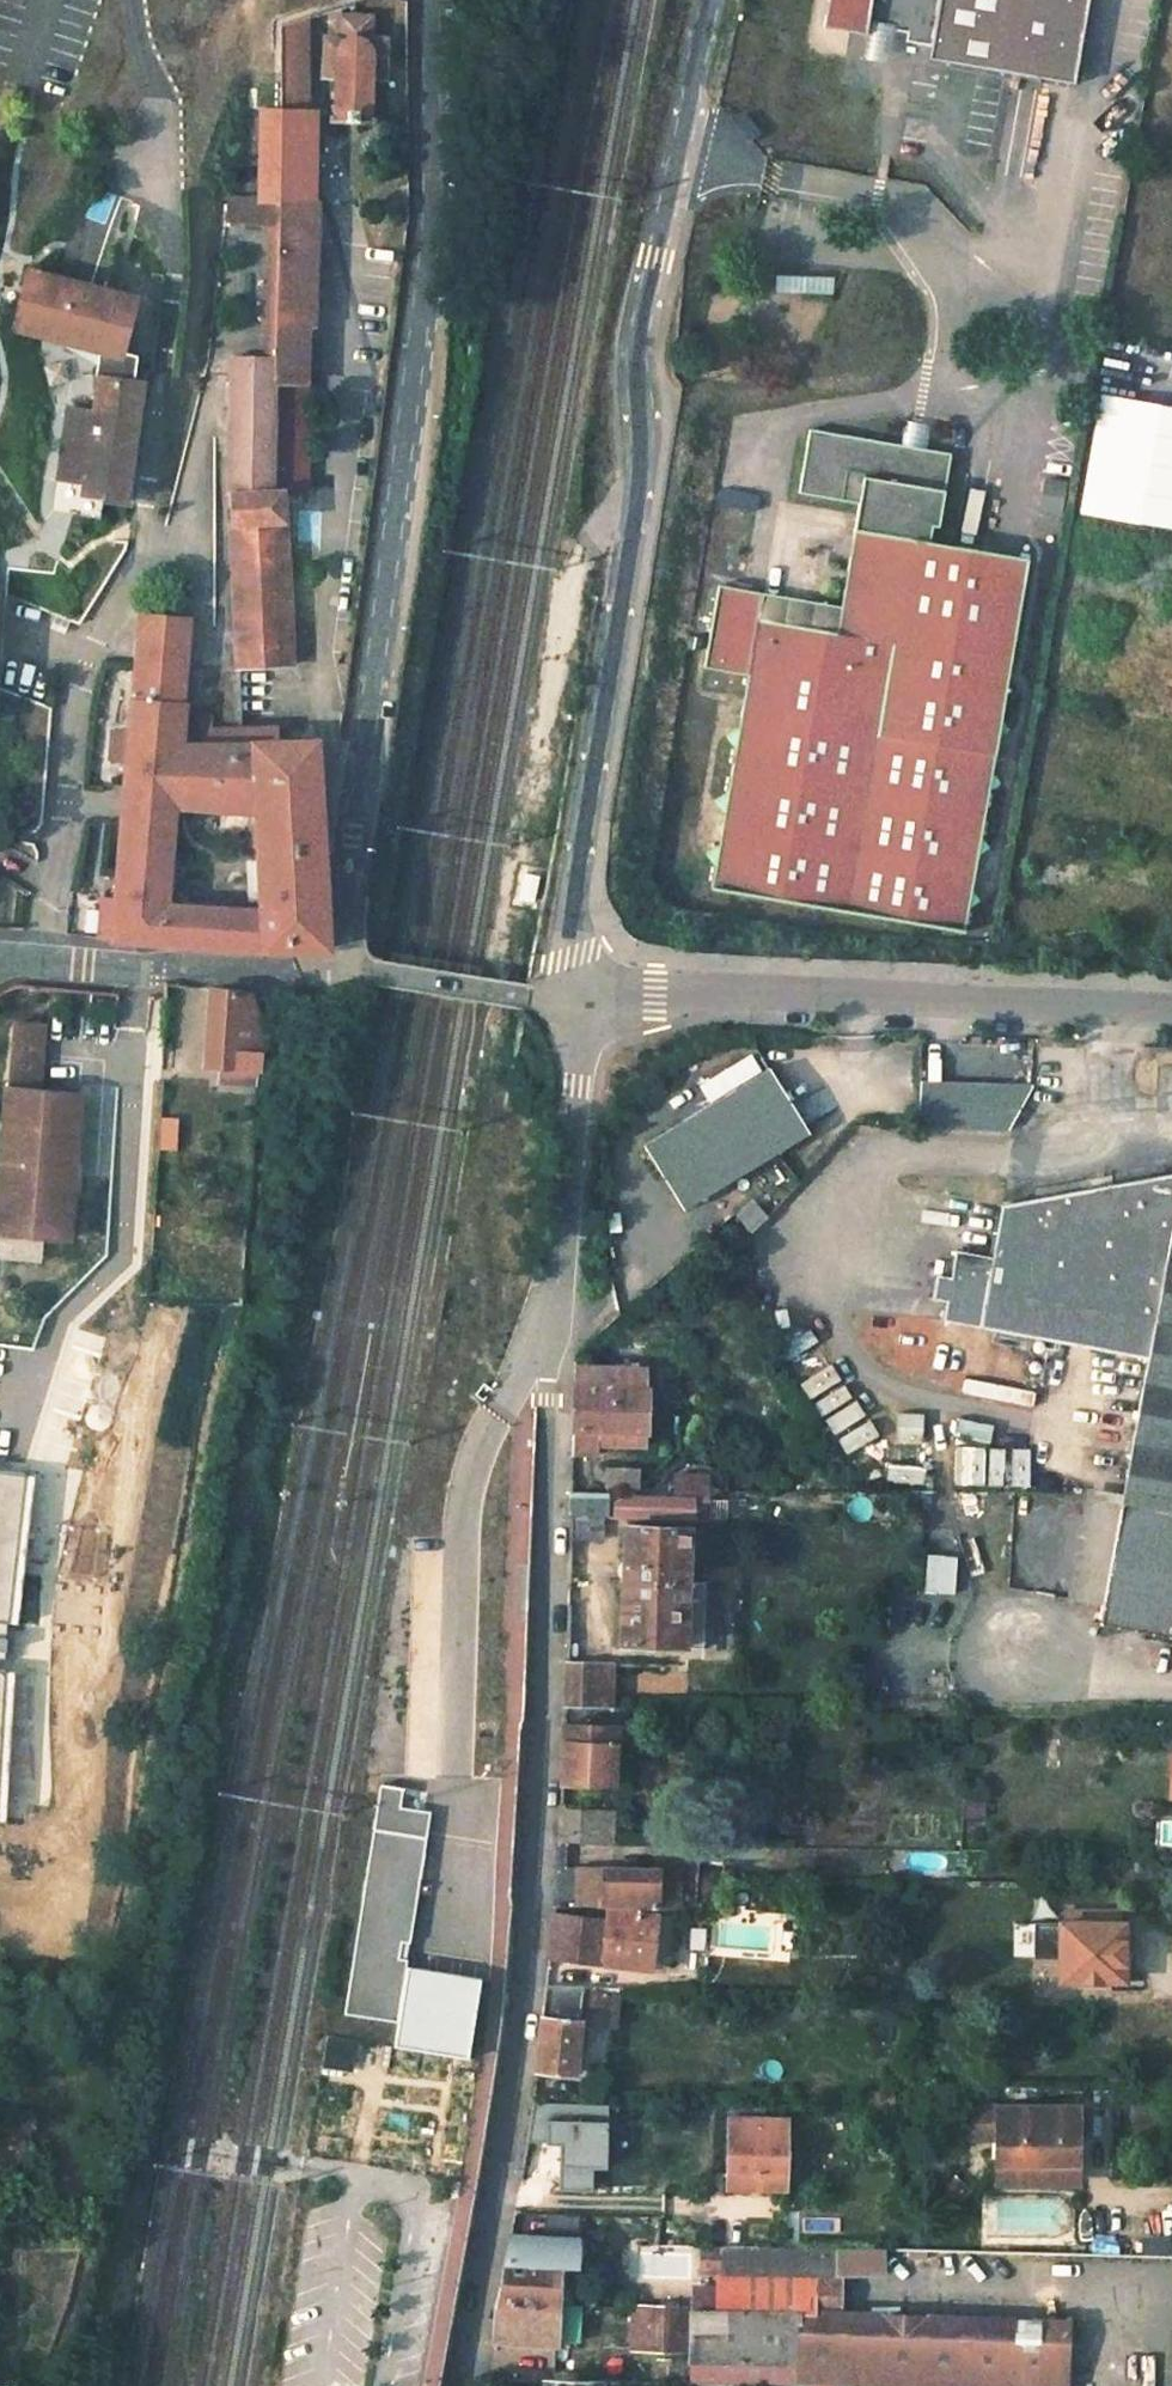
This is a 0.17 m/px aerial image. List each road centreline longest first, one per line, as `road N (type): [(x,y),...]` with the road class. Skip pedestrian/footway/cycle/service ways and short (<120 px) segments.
road 1 (tertiary): [(572,995),(576,1086),(558,1289),(536,1858),(509,2100),(463,2385)]
road 2 (tertiary): [(709,0),(637,342),(642,451),(575,882),(572,995)]
road 3 (unclassified): [(432,0),(432,220),(348,854),(346,969)]
road 4 (residential): [(1171,1019),(572,995)]
road 5 (residential): [(346,969),(0,964)]
road 6 (residential): [(572,995),(527,996),(346,969)]

